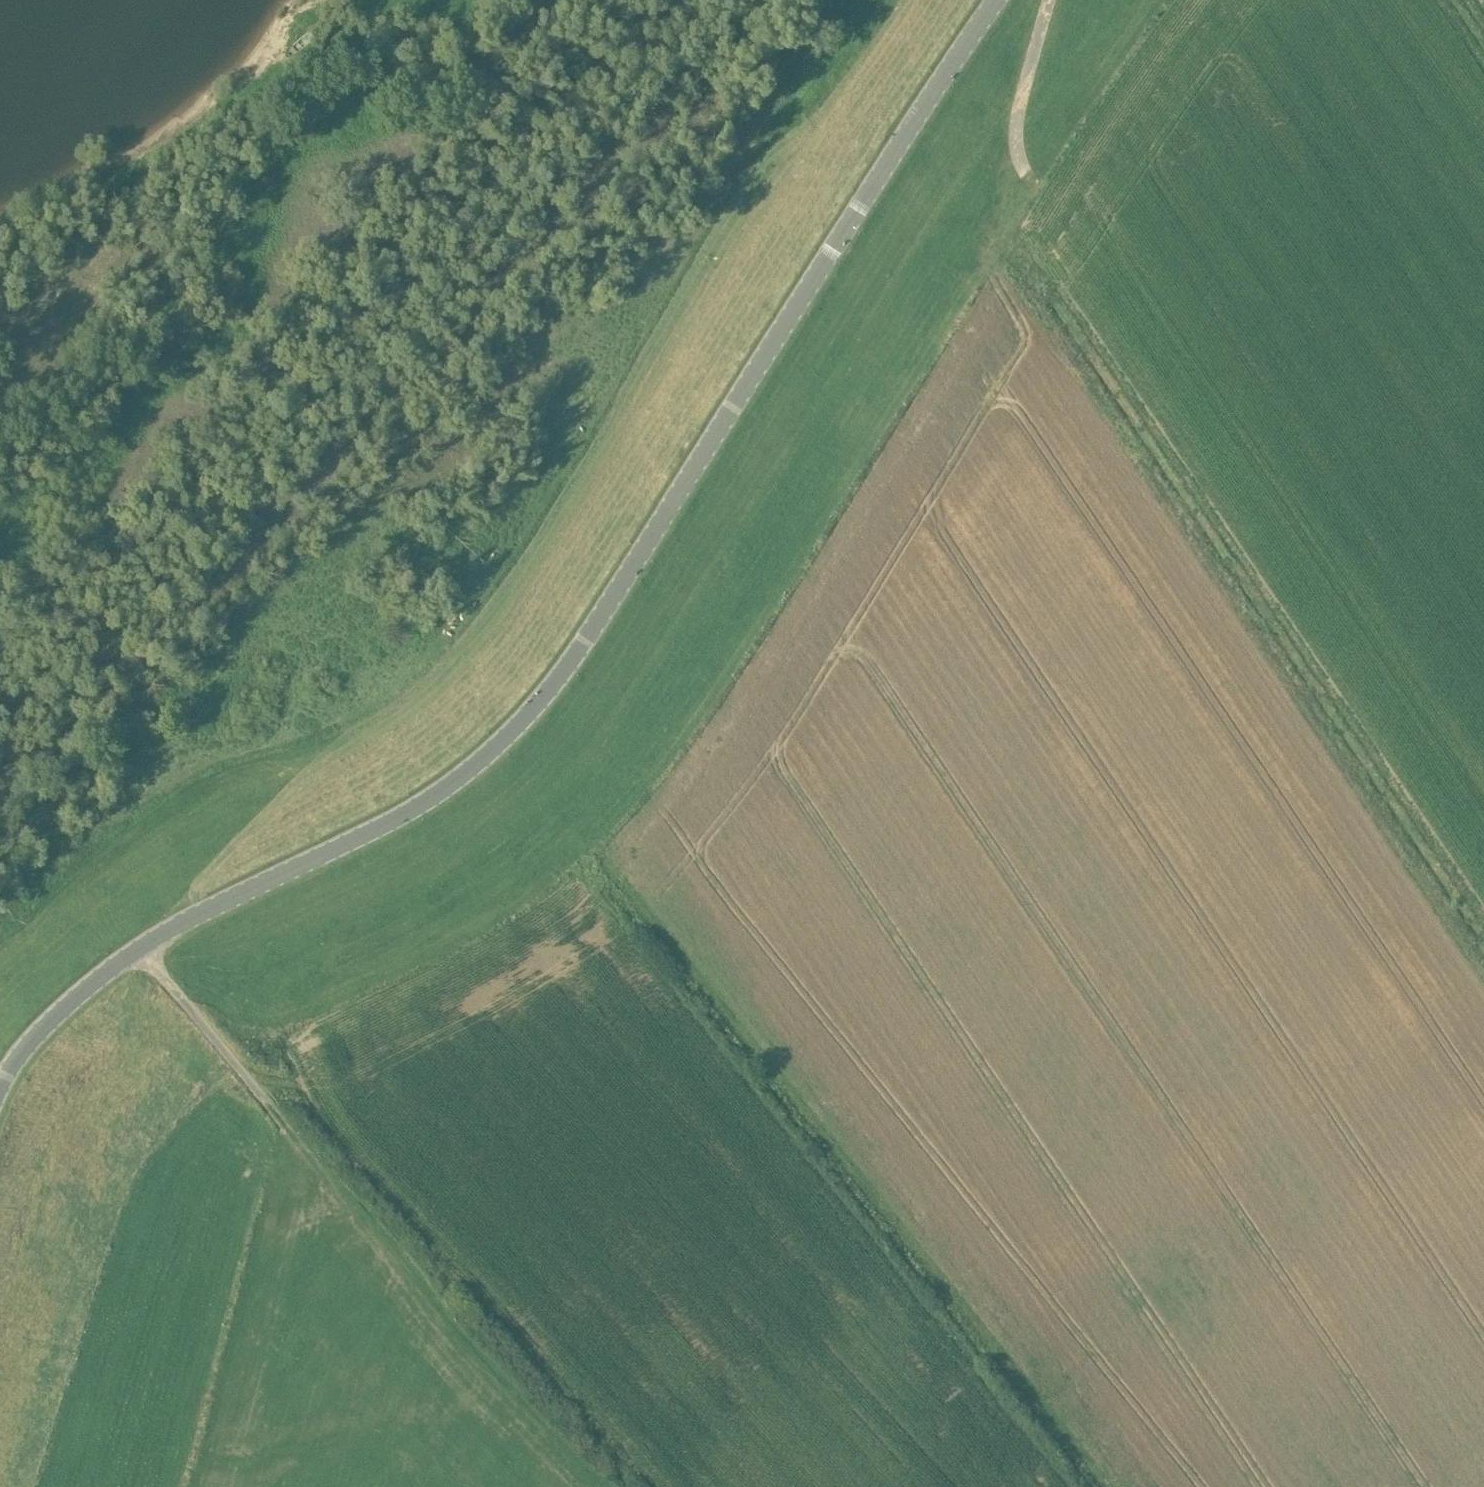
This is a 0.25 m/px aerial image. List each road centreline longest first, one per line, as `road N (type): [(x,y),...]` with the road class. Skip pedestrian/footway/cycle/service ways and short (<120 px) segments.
road 1 (tertiary): [(0,1088),(52,1017),(158,936),(420,805),(529,718),(999,0)]

